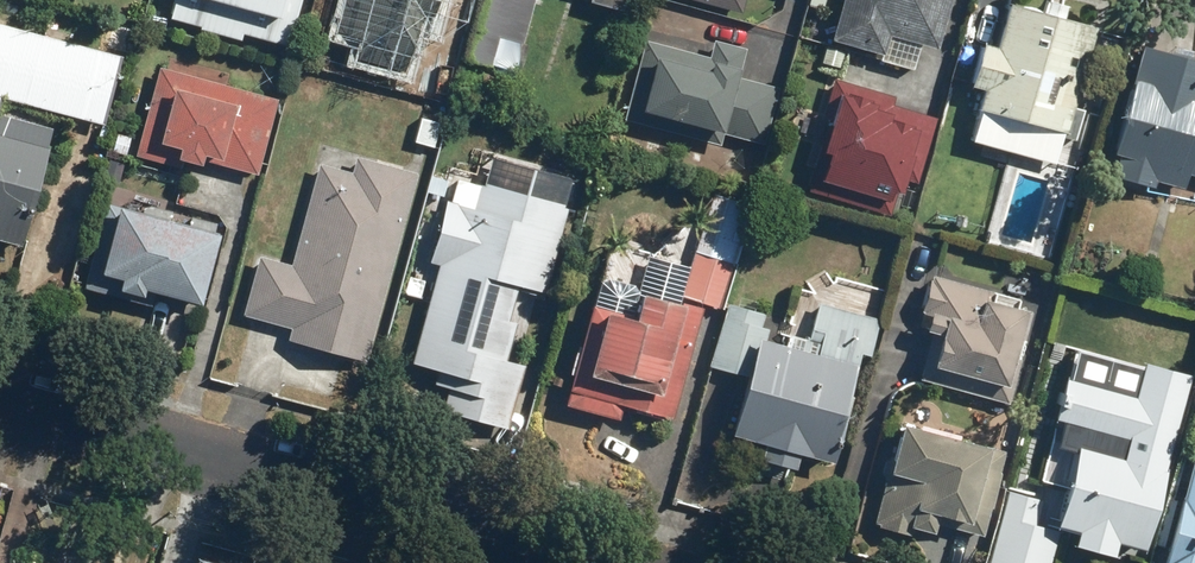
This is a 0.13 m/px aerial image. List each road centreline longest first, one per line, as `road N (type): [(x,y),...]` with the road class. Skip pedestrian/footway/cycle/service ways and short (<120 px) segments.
road 1 (residential): [(0,402),(594,562)]

